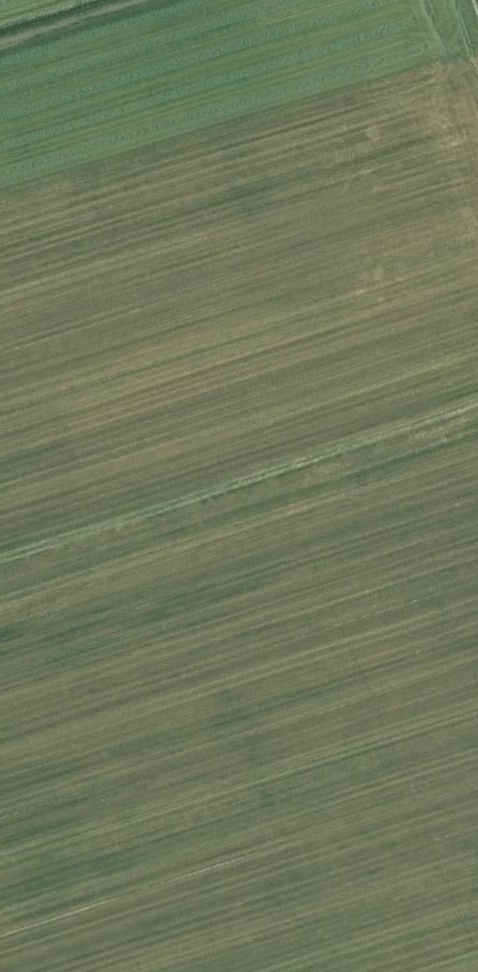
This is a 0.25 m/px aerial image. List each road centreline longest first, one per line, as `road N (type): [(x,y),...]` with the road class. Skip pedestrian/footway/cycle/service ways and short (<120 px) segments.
road 1 (track): [(477,402),(0,558)]

